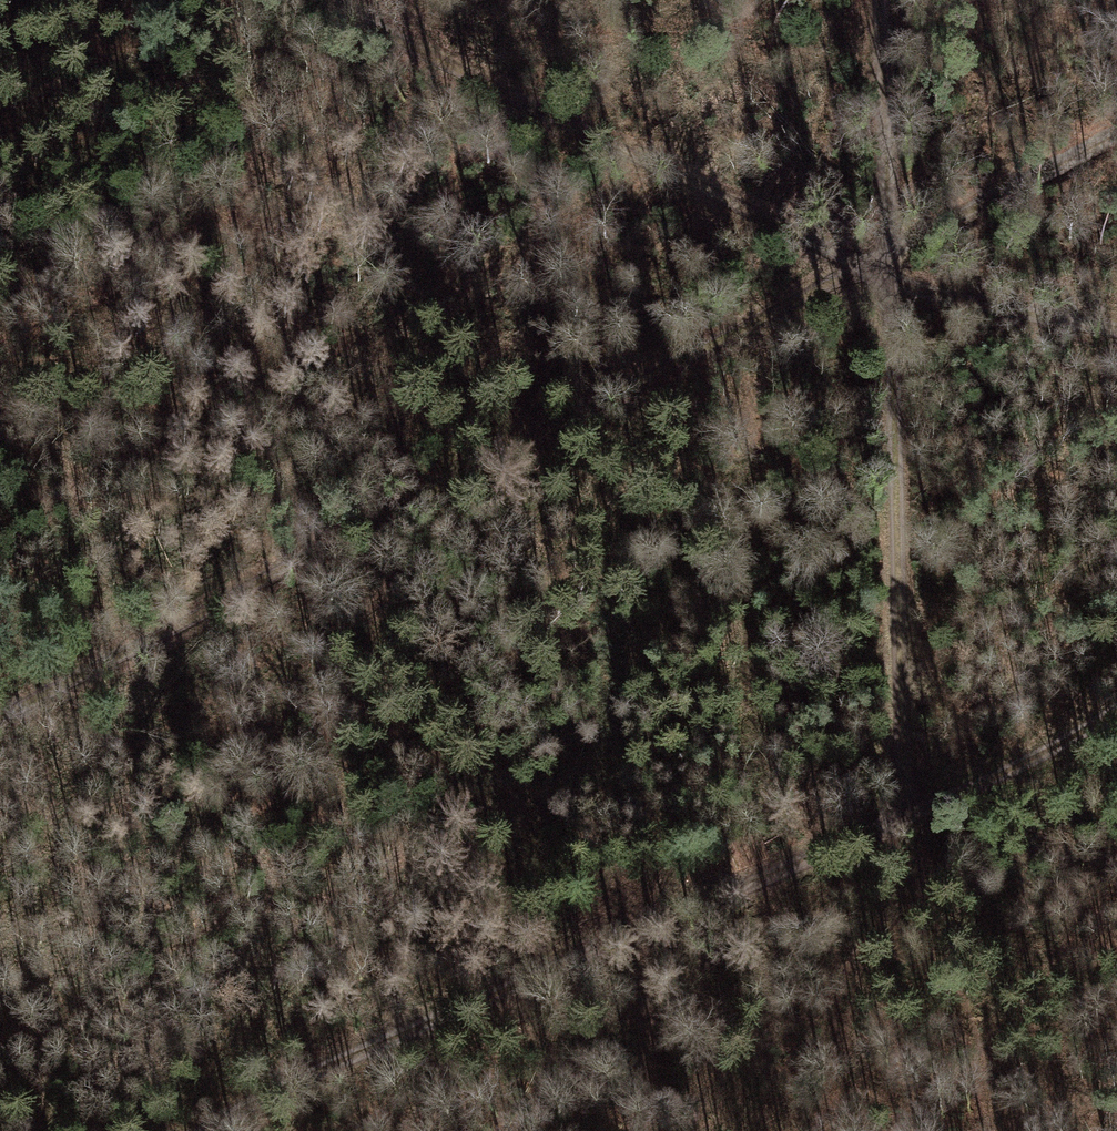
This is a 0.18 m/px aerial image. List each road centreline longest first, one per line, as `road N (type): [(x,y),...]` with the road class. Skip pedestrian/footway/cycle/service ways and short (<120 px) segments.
road 1 (track): [(1116,135),(0,715)]
road 2 (track): [(1116,326),(890,282),(314,0)]
road 3 (track): [(880,0),(905,818)]
road 4 (track): [(205,1130),(346,1058),(905,818)]
road 5 (track): [(905,818),(1116,704)]

